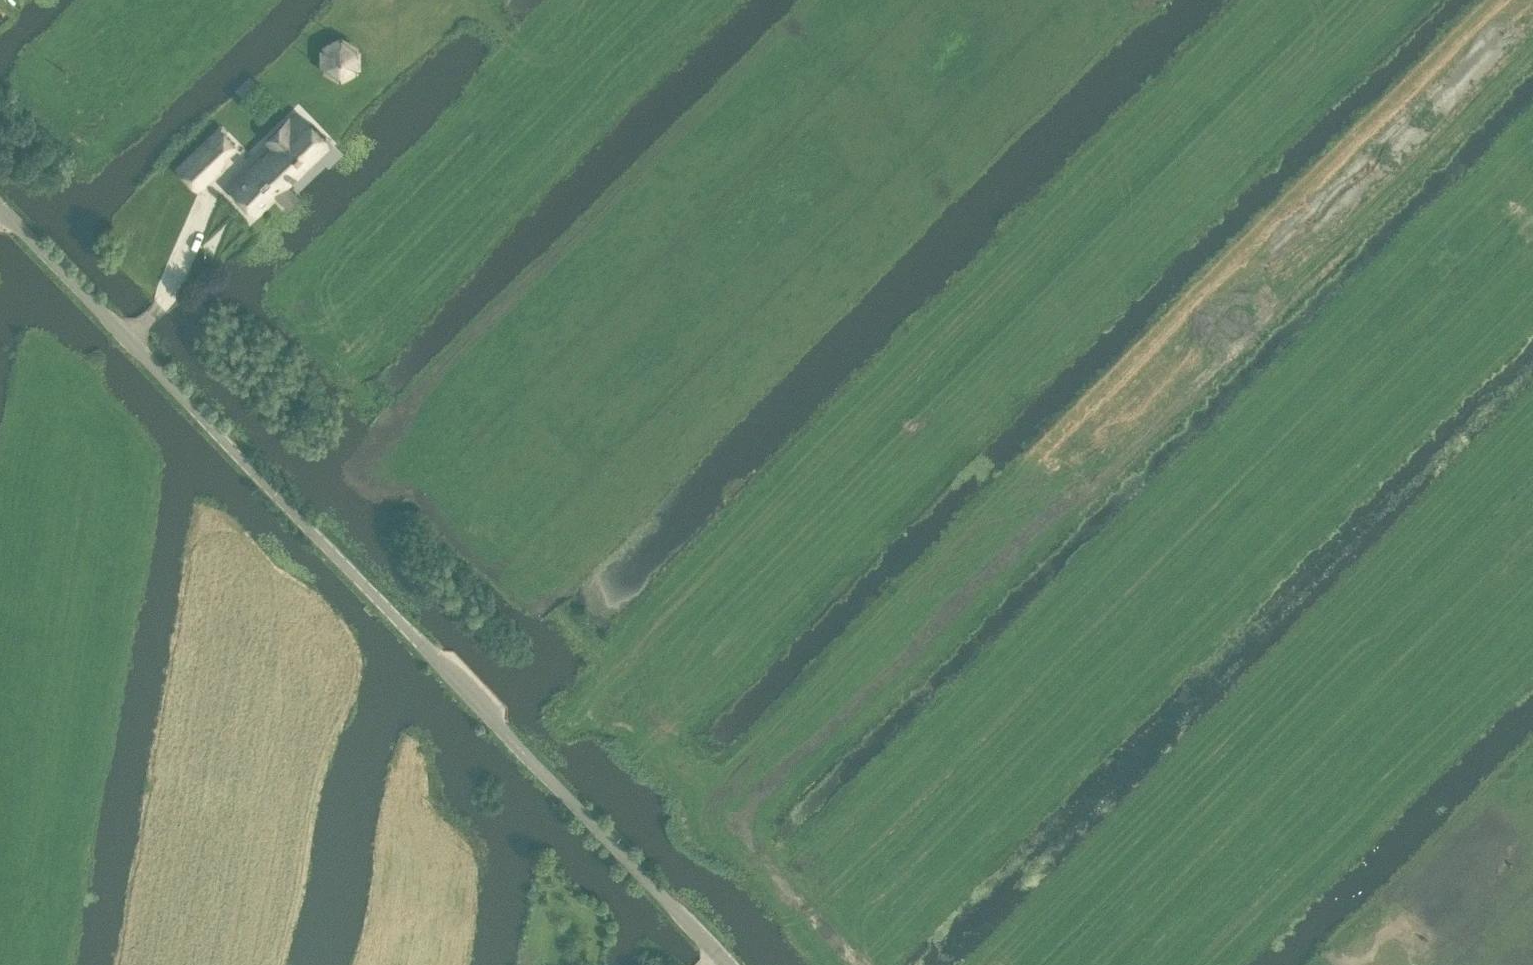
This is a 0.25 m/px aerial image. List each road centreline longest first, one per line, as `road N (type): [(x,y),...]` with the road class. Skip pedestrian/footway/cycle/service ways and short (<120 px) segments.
road 1 (tertiary): [(727,964),(0,206)]

